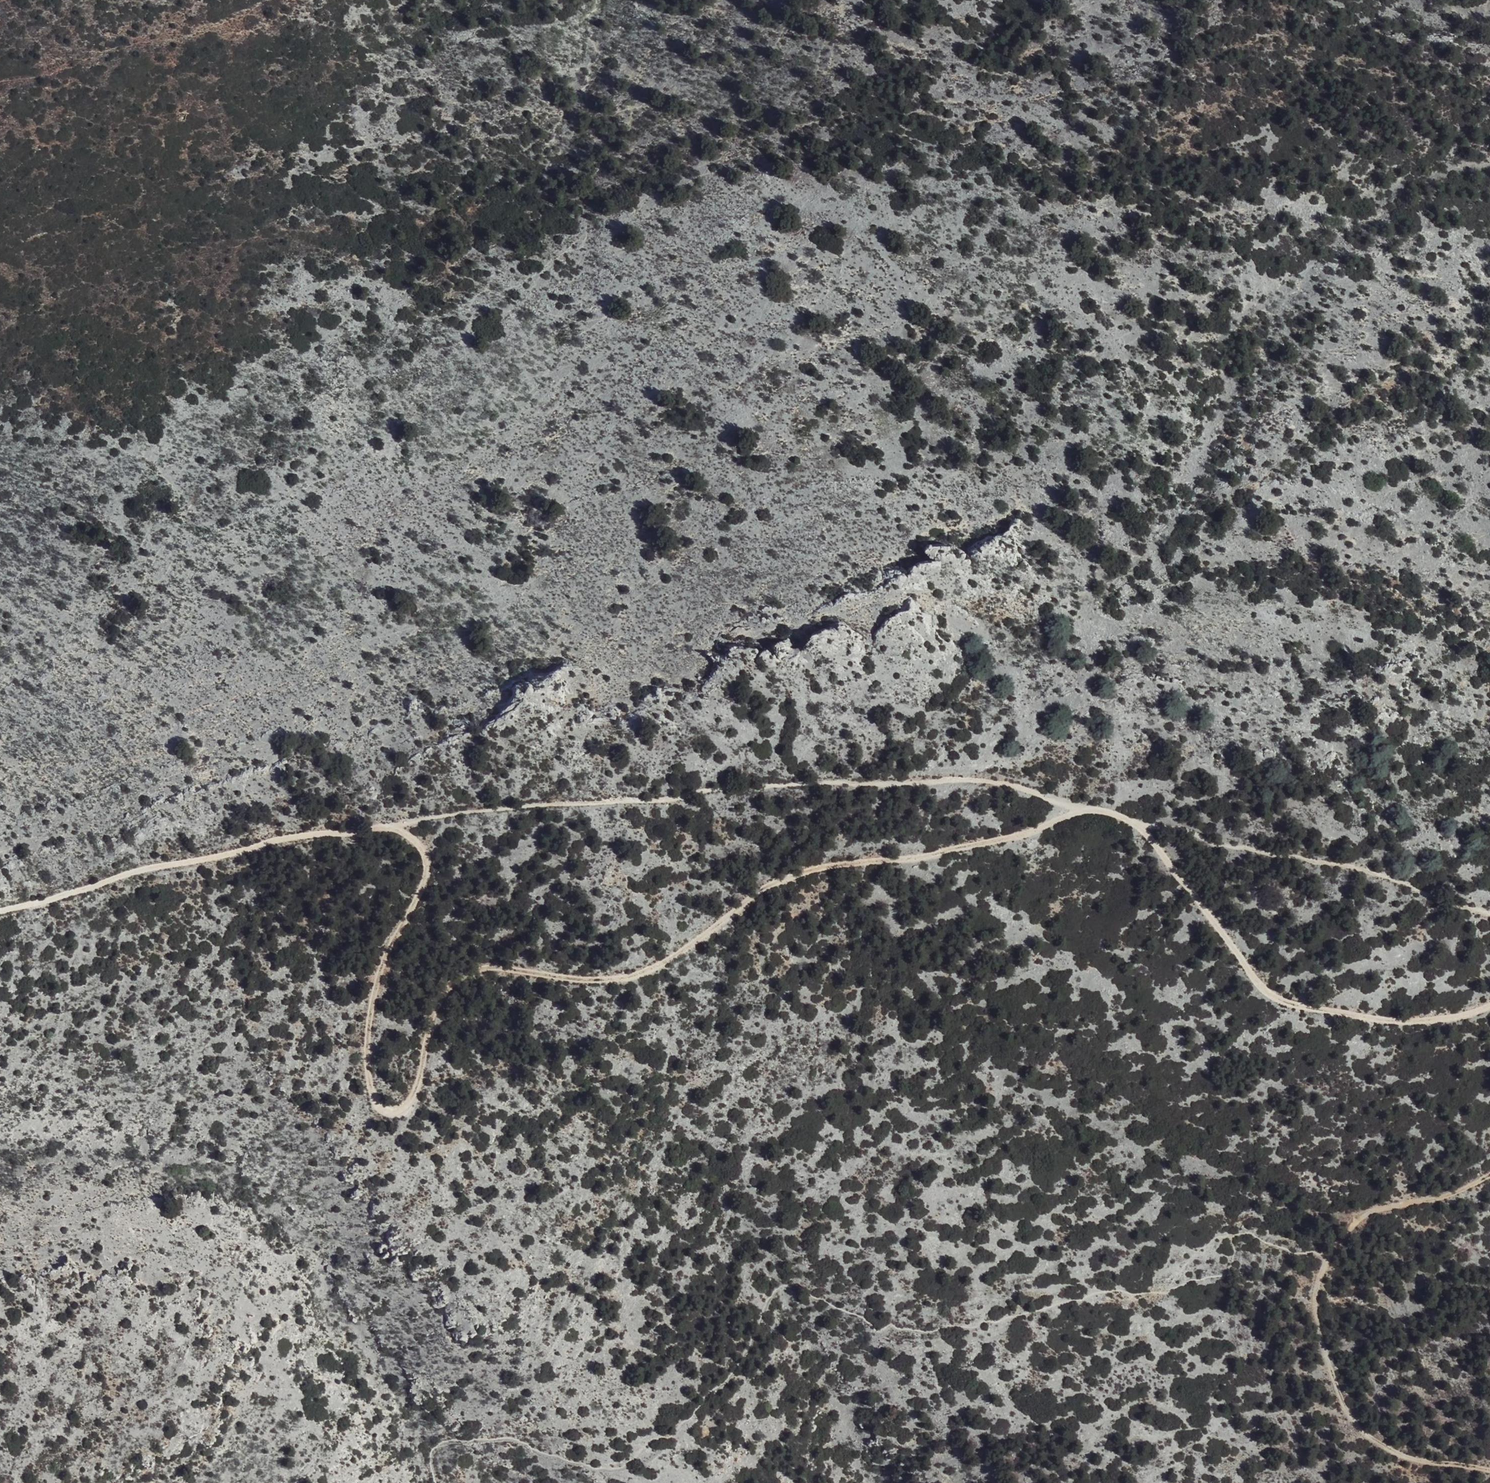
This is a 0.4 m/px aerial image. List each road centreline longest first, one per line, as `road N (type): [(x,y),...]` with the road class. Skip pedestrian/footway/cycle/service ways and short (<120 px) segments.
road 1 (track): [(391,827),(427,859),(370,1009),(366,1060),(376,1106),(398,1114),(420,1075),(433,1012),(451,985),(472,972),(493,967),(614,979),(693,946),(792,876),(1003,841),(1099,810)]
road 2 (track): [(1489,1172),(1452,1194),(1364,1216),(1335,1250),(1318,1297),(1349,1416),(1377,1447),(1424,1466),(1489,1469)]
road 3 (track): [(1135,821),(1258,983),(1286,1003),(1403,1022),(1489,1006)]
road 4 (track): [(0,911),(276,839),(391,827)]

